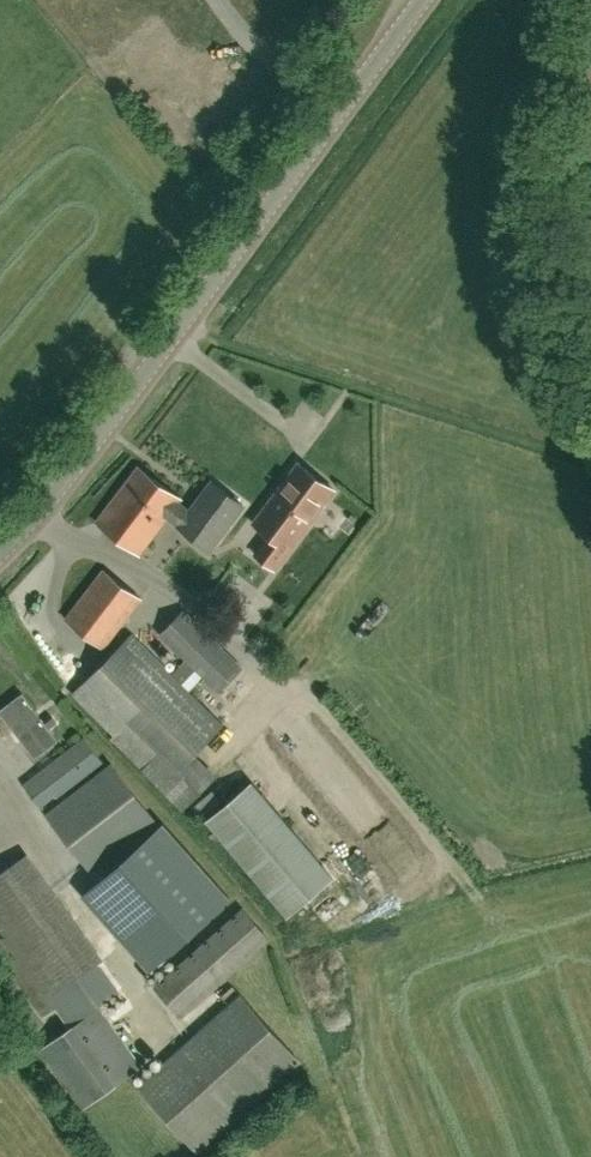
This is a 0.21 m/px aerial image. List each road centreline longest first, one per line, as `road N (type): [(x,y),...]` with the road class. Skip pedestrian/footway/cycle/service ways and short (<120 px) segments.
road 1 (tertiary): [(0,548),(50,494),(423,0)]

